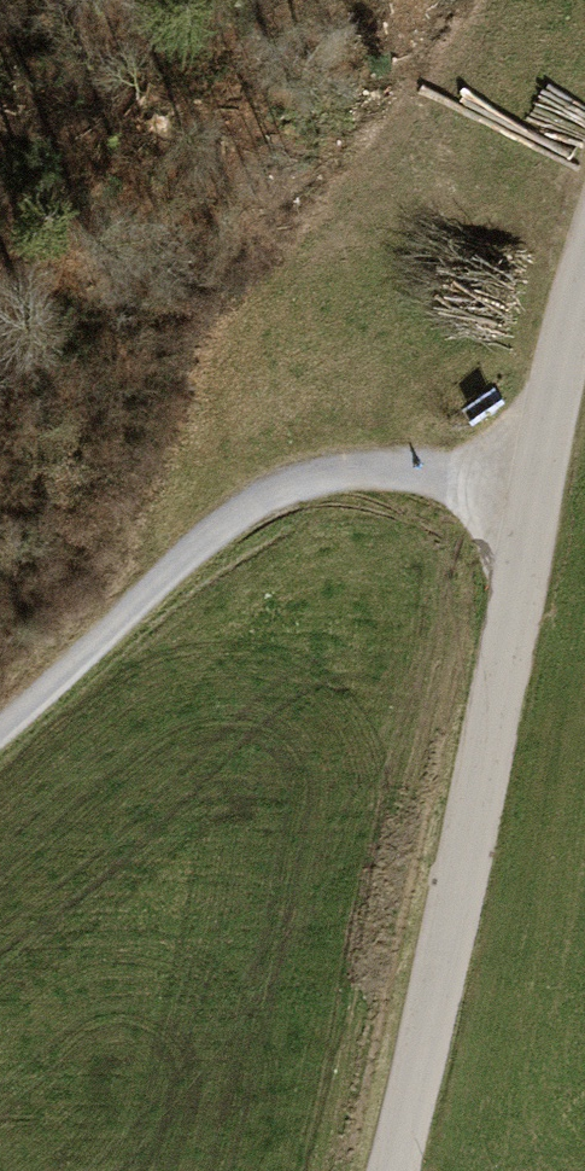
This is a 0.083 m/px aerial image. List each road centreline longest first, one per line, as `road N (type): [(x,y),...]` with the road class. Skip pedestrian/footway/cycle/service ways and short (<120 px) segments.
road 1 (unclassified): [(584,272),(562,349),(390,1170)]
road 2 (track): [(532,493),(398,470),(304,481),(224,525),(0,724)]

